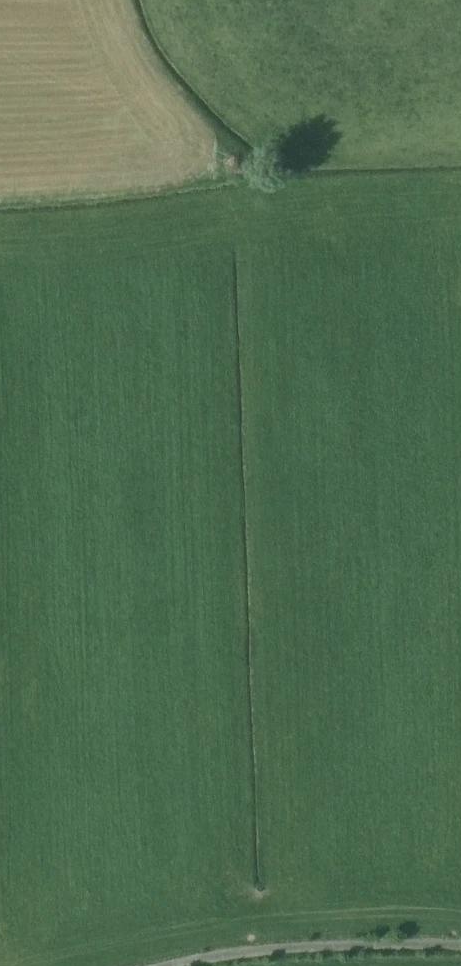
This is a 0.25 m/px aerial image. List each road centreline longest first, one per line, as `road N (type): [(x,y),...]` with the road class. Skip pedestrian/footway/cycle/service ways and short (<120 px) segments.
road 1 (unclassified): [(161,965),(298,946),(460,945)]

